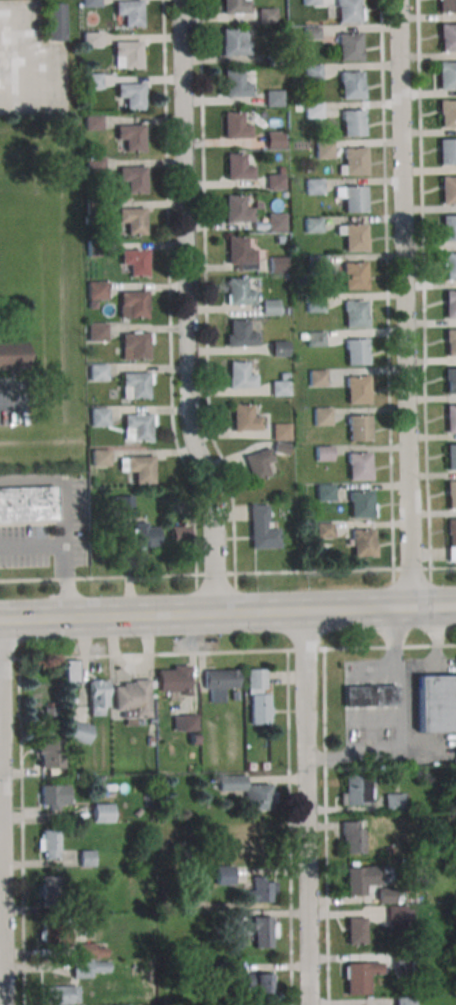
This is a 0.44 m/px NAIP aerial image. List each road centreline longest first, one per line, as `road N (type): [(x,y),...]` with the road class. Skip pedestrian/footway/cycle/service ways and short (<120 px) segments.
road 1 (residential): [(215,614),(211,495),(189,408),(181,0)]
road 2 (residential): [(410,609),(399,0)]
road 3 (secondary): [(0,623),(455,607)]
road 4 (residential): [(310,1004),(303,611)]
road 5 (residential): [(5,1004),(0,759)]

